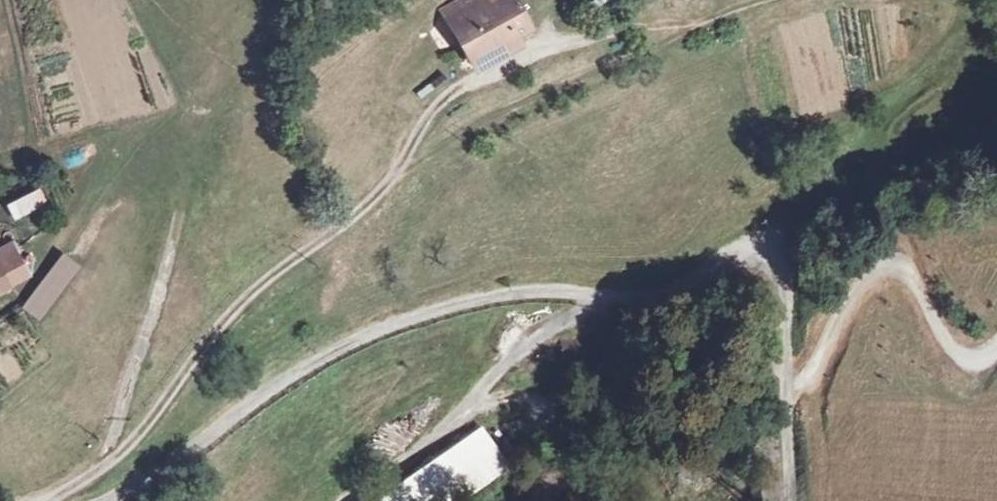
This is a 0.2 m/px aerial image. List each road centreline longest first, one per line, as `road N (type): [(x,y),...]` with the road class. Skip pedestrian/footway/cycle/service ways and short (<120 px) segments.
road 1 (unclassified): [(788,500),(790,283),(783,265),(756,245),(658,301),(523,292),(404,321),(332,351),(104,500)]
road 2 (track): [(580,40),(795,0)]

